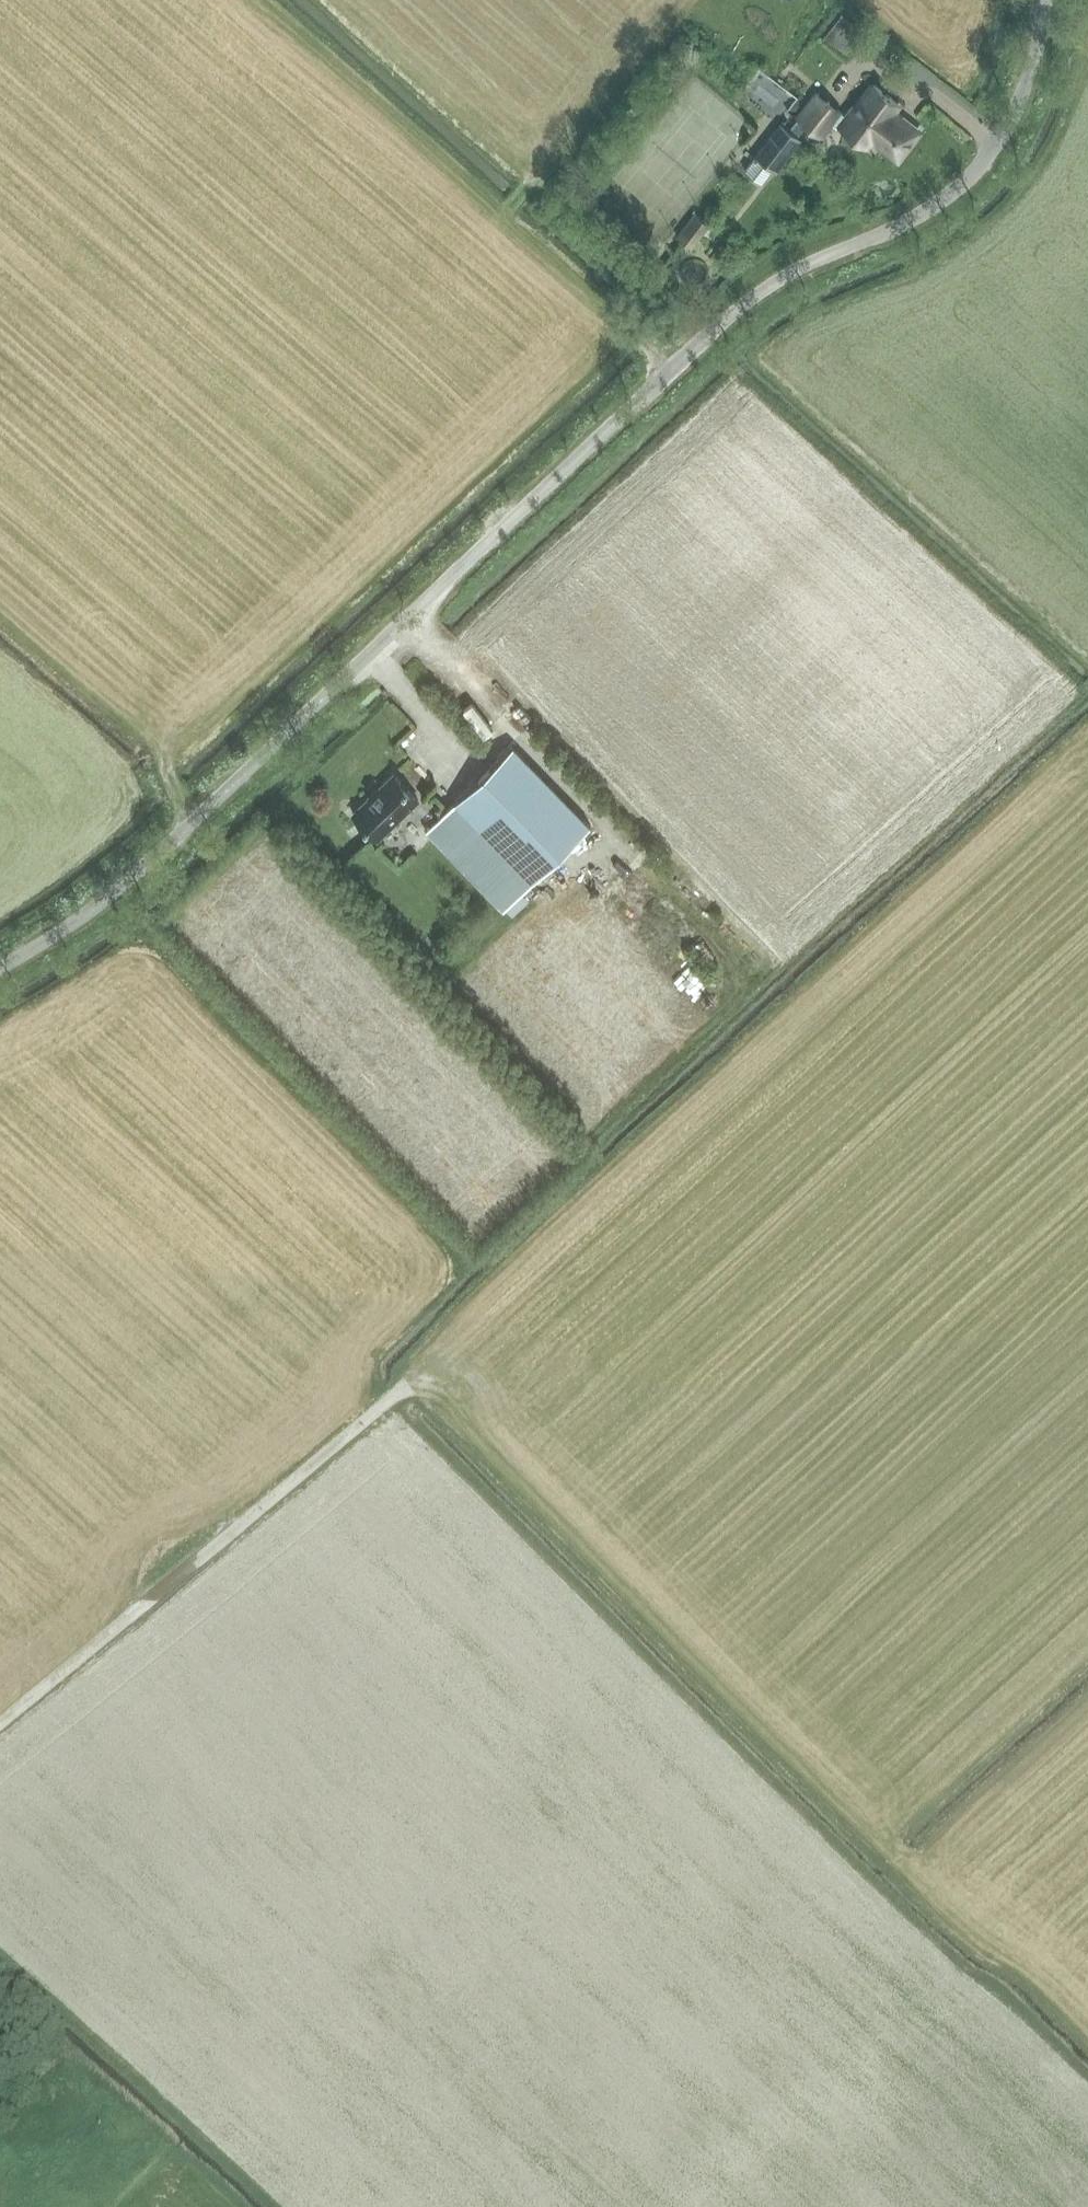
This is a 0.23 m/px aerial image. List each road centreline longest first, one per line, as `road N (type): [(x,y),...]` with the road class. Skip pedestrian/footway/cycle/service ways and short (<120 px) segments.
road 1 (unclassified): [(0,968),(130,879),(747,303),(811,263),(909,222),(962,185),(1019,104),(1047,0)]
road 2 (track): [(0,1722),(405,1383)]
road 3 (track): [(540,182),(710,336)]

